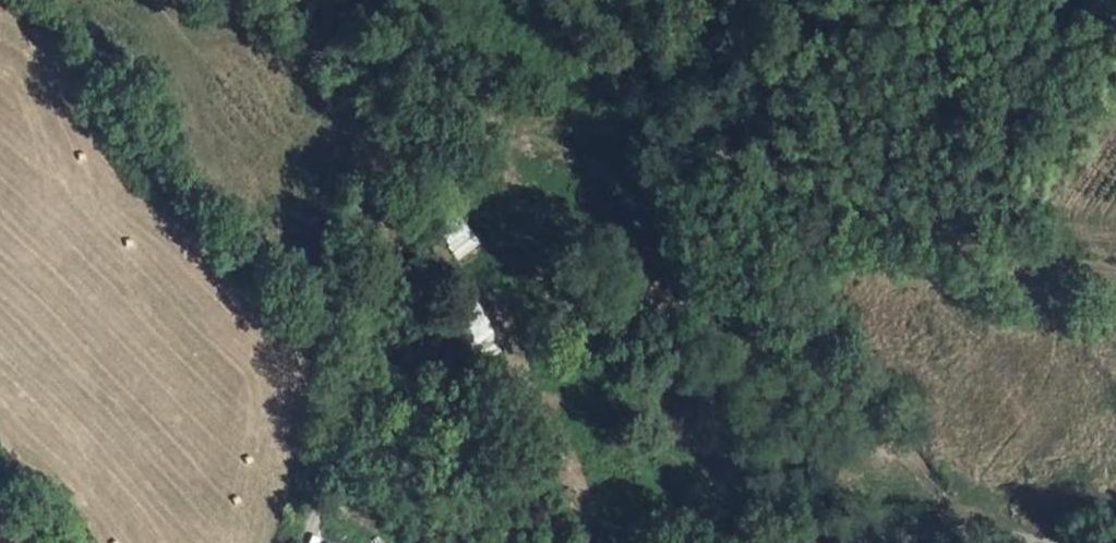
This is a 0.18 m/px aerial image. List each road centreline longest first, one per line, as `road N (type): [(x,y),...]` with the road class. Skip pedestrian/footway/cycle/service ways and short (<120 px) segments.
road 1 (track): [(1115,266),(1011,255),(877,216),(716,148),(621,126),(497,118),(446,135),(386,202),(357,253),(344,366),(295,542)]
road 2 (track): [(854,542),(929,532),(1034,542)]

